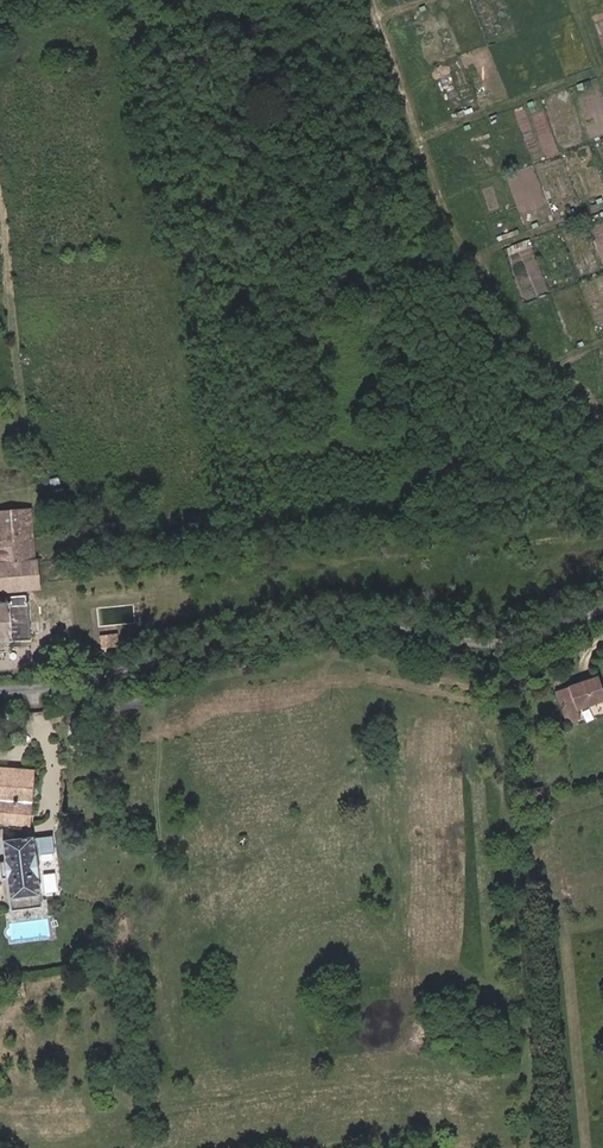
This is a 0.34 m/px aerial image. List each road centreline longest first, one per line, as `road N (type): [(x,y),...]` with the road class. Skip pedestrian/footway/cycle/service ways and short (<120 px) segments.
road 1 (unclassified): [(602,611),(482,645),(368,619),(284,627),(94,679),(0,692)]
road 2 (track): [(369,0),(457,247),(471,249)]

